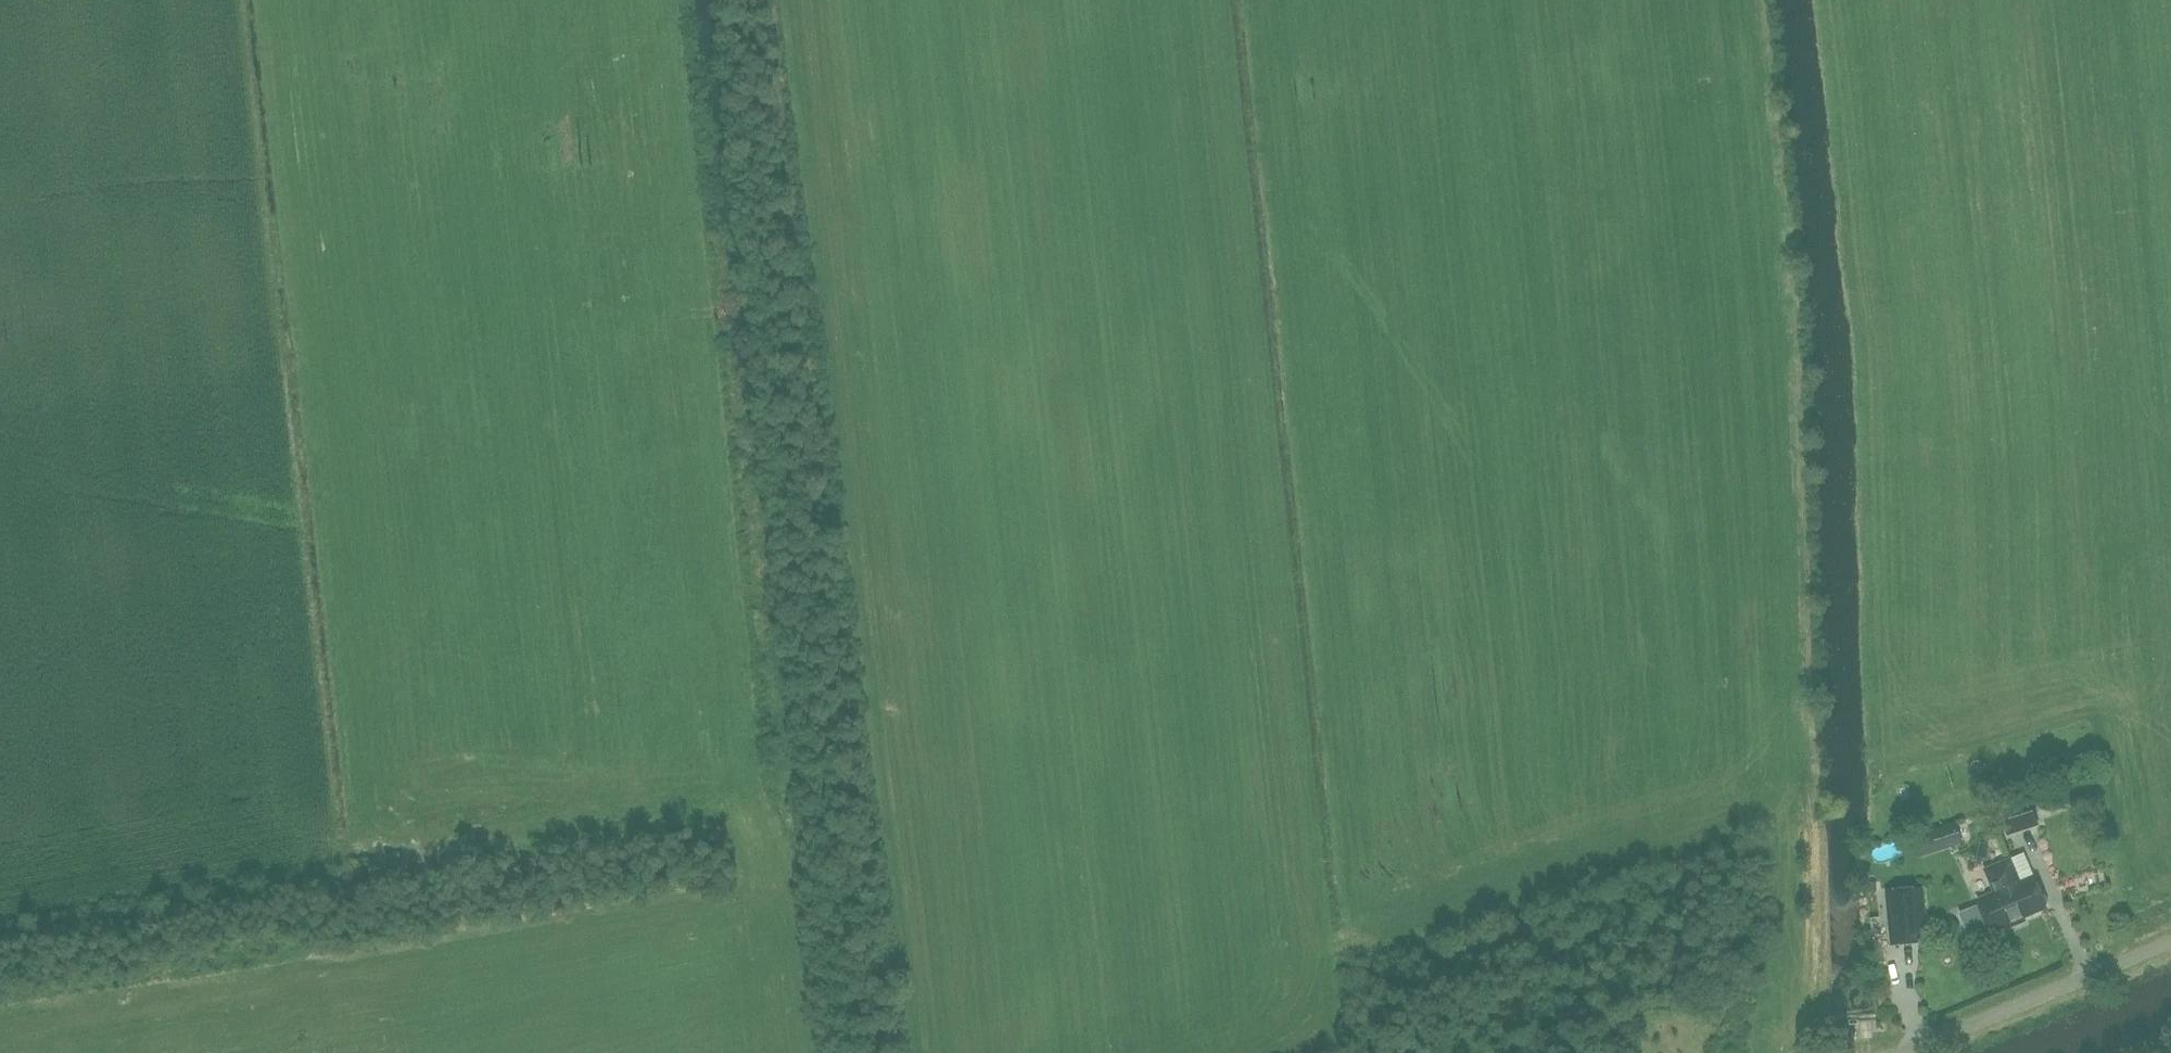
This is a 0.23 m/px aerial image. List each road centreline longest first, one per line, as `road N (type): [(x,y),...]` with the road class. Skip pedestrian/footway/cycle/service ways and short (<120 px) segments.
road 1 (unclassified): [(1905,1052),(2170,942)]

